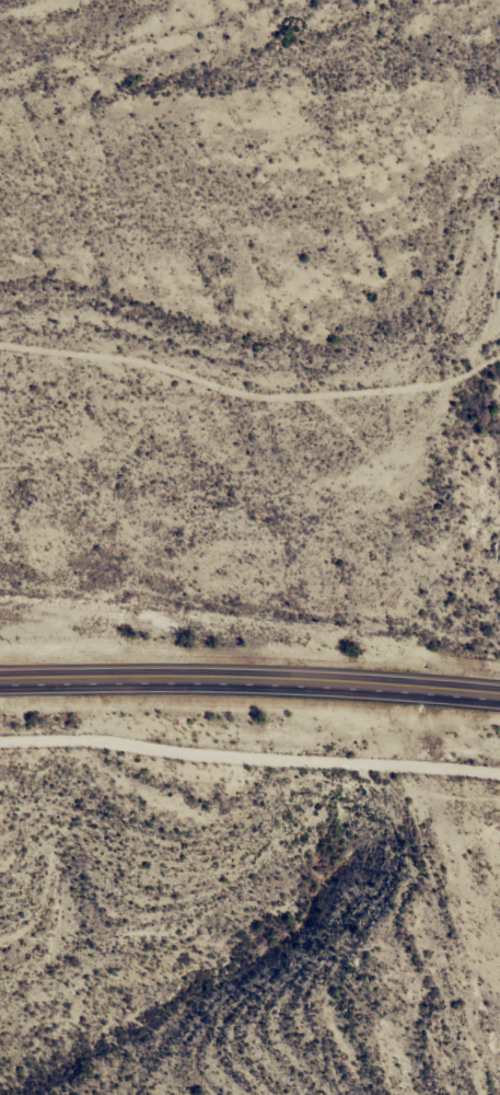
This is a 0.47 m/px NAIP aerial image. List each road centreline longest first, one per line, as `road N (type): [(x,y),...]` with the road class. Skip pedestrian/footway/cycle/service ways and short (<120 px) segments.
road 1 (trunk): [(499,696),(182,679),(0,681)]

